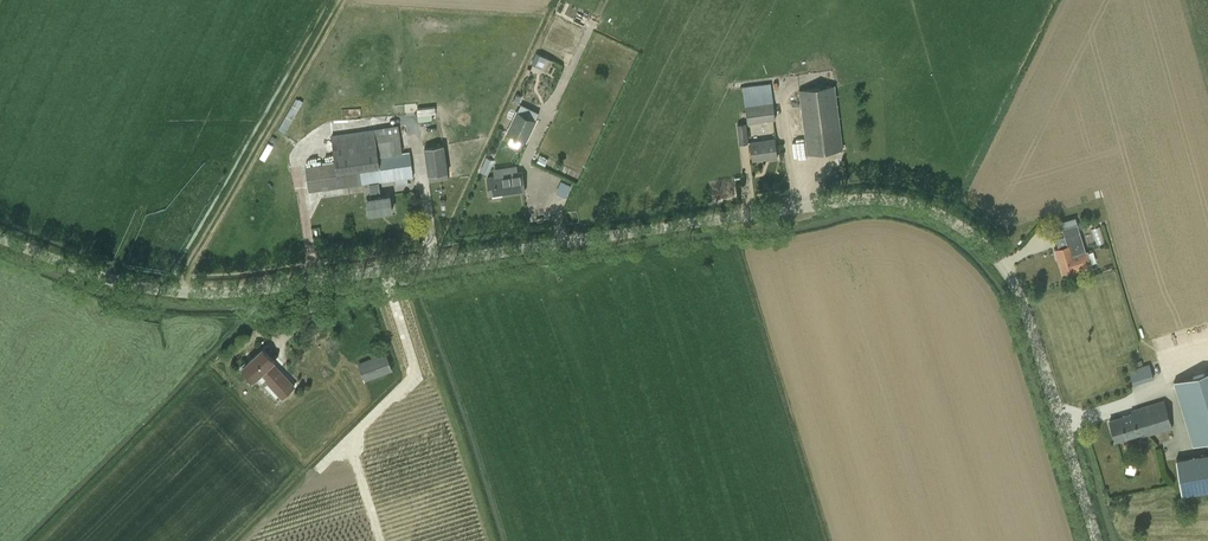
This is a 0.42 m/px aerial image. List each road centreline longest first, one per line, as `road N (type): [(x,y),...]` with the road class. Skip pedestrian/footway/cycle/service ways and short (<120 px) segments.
road 1 (unclassified): [(1091,540),(1017,302),(950,229),(885,208),(251,295),(131,290),(0,240)]
road 2 (track): [(367,540),(336,449),(416,371),(386,277)]

